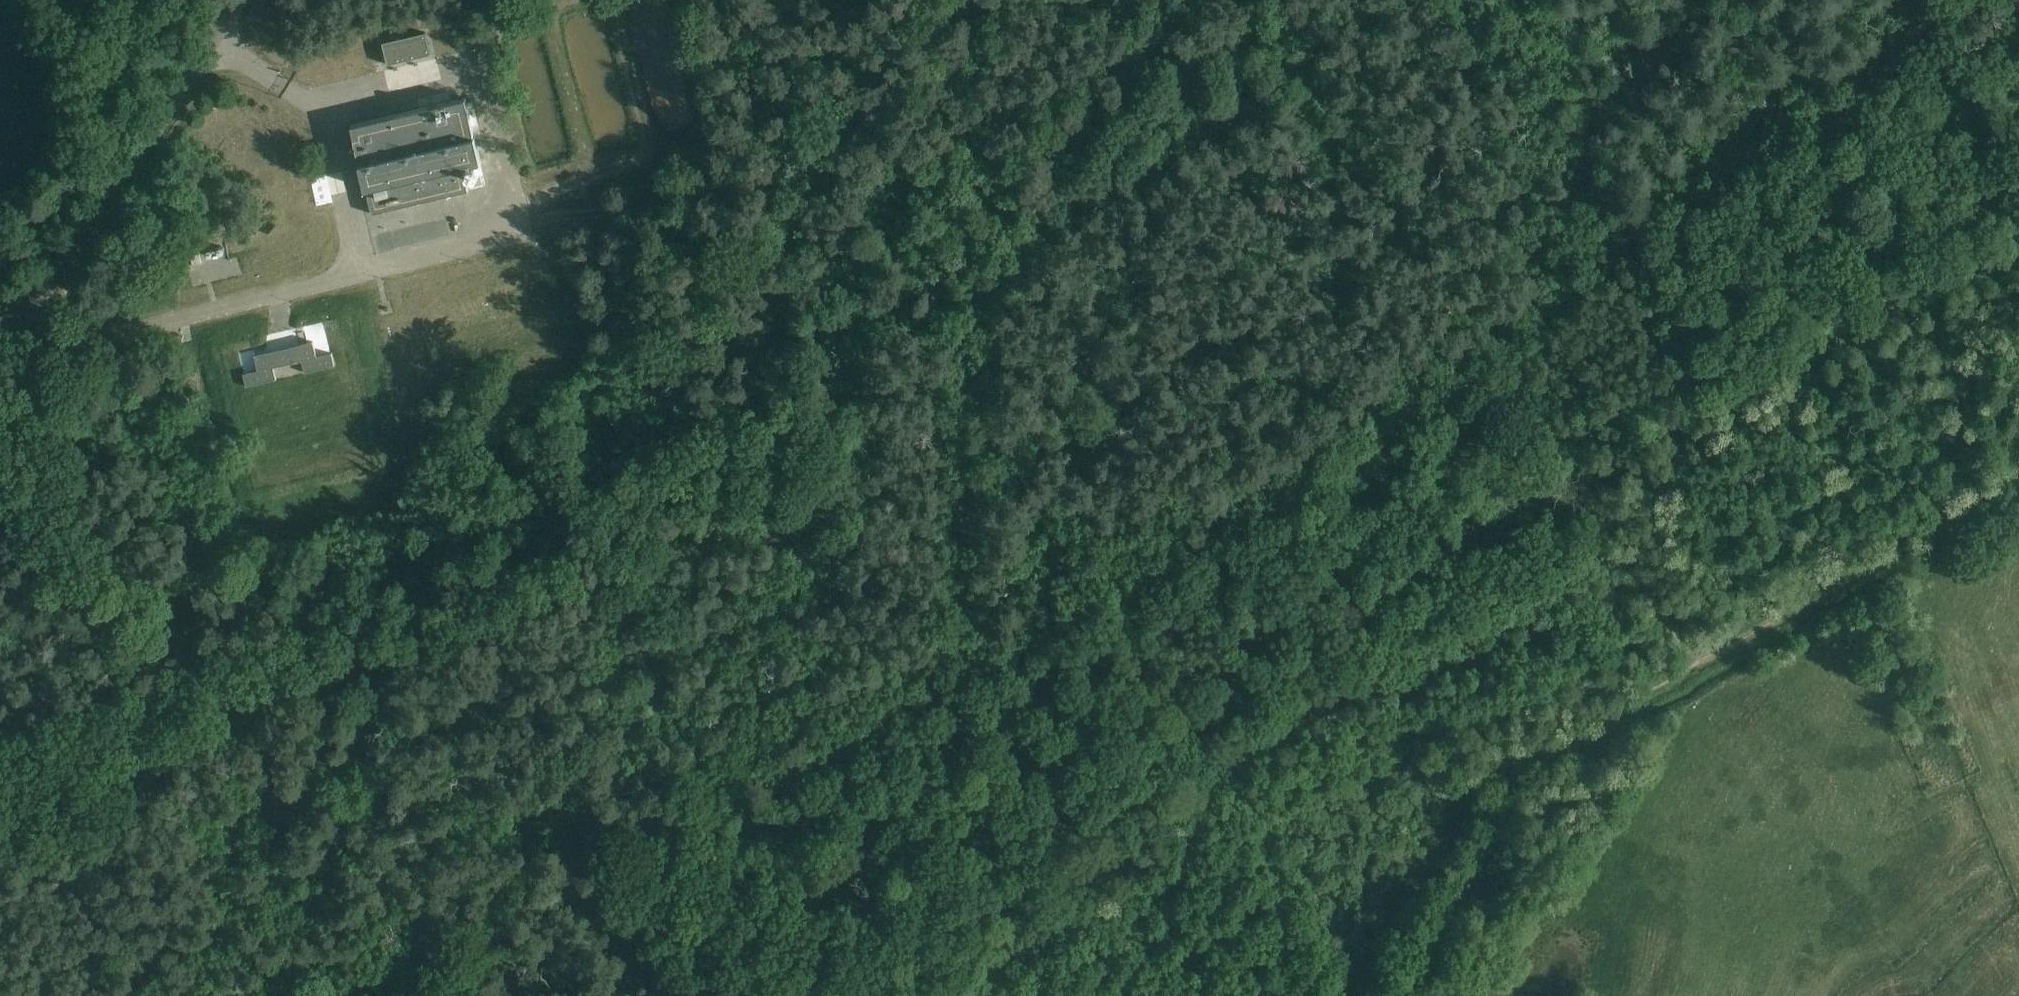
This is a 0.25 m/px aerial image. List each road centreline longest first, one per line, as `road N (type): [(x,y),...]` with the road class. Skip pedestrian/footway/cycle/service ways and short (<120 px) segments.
road 1 (tertiary): [(0,334),(60,274),(239,0)]
road 2 (unclassified): [(392,995),(647,848)]

